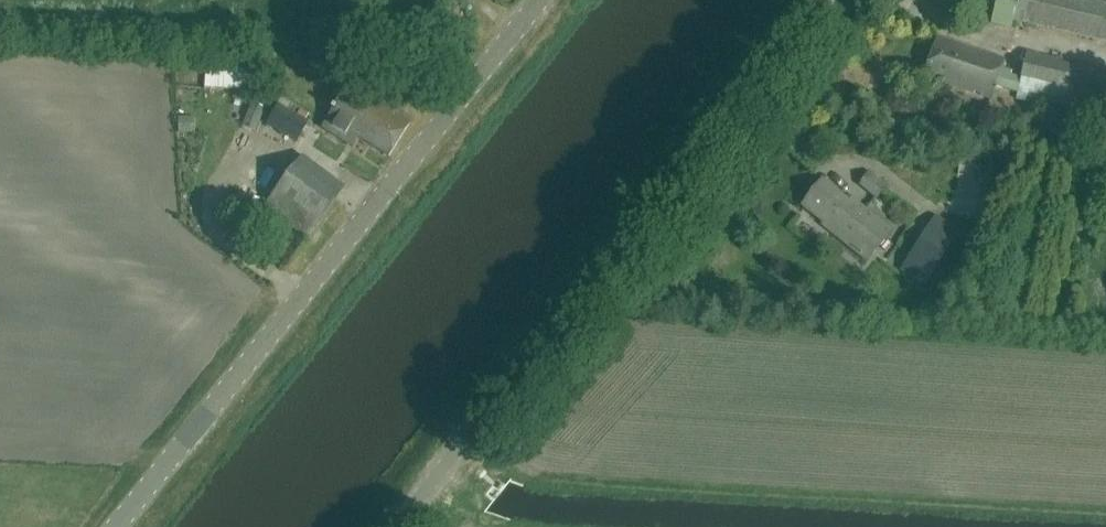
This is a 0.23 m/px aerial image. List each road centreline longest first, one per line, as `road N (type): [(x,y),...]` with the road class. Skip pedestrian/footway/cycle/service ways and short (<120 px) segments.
road 1 (tertiary): [(396,526),(821,0)]
road 2 (tertiary): [(540,0),(116,526)]

